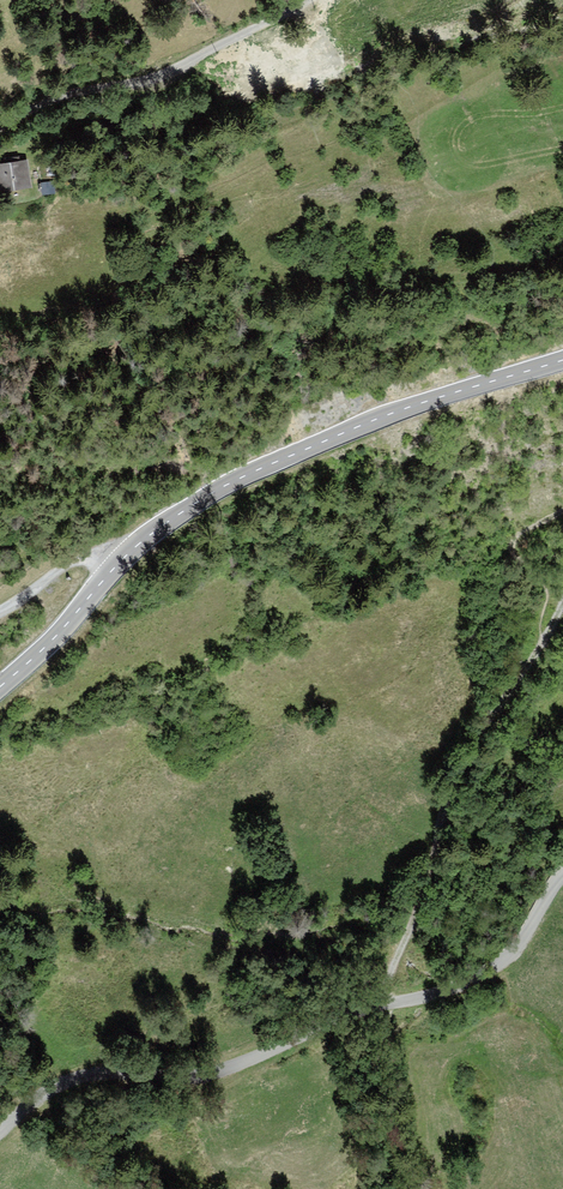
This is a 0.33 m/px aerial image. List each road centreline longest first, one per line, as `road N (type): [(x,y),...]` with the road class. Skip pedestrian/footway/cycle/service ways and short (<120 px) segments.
road 1 (unclassified): [(562,872),(510,953),(488,973),(359,1013),(234,1070),(68,1082),(0,1136)]
road 2 (tertiary): [(562,358),(384,418),(235,486),(177,514),(117,568)]
road 3 (track): [(384,1006),(406,920),(465,762),(490,703),(529,653),(540,603)]
road 4 (unclassified): [(0,120),(42,96),(165,78),(315,0)]
road 5 (tertiary): [(117,568),(0,693)]
road 6 (unclassified): [(0,616),(82,567),(117,568)]

